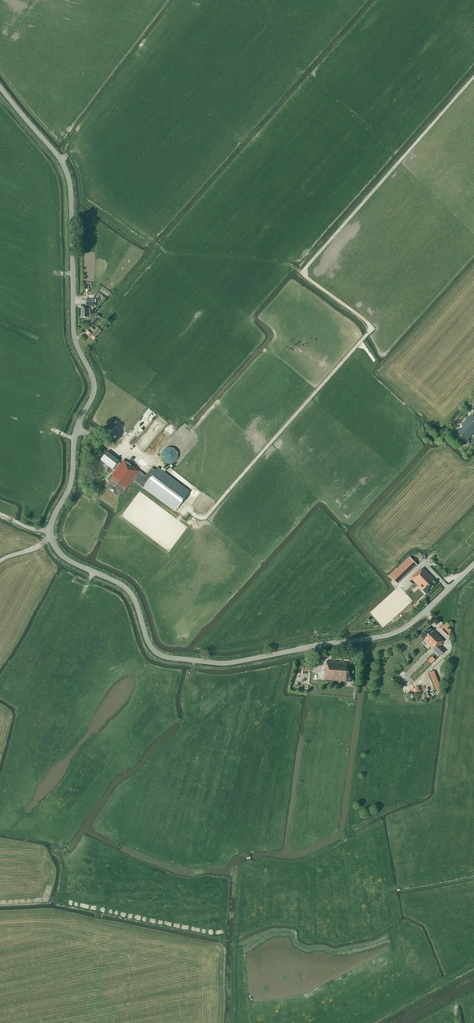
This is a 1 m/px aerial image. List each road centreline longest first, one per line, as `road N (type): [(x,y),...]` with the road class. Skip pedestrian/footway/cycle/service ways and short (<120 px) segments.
road 1 (tertiary): [(473,564),(418,619),(383,637),(225,664),(152,649),(126,588),(68,560),(50,538),(94,385),(73,334),(67,174),(0,87)]

